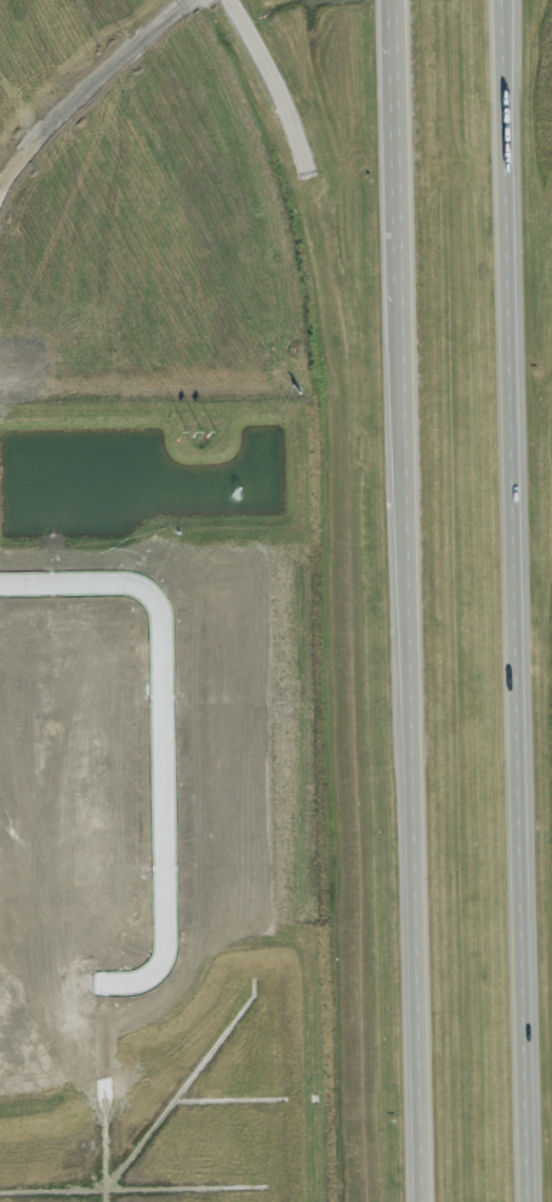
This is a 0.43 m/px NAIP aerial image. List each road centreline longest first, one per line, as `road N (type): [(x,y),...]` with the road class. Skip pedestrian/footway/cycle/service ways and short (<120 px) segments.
road 1 (trunk): [(536,1201),(510,0)]
road 2 (trunk): [(402,0),(427,1201)]
road 3 (tertiary): [(230,0),(283,101),(308,171)]

